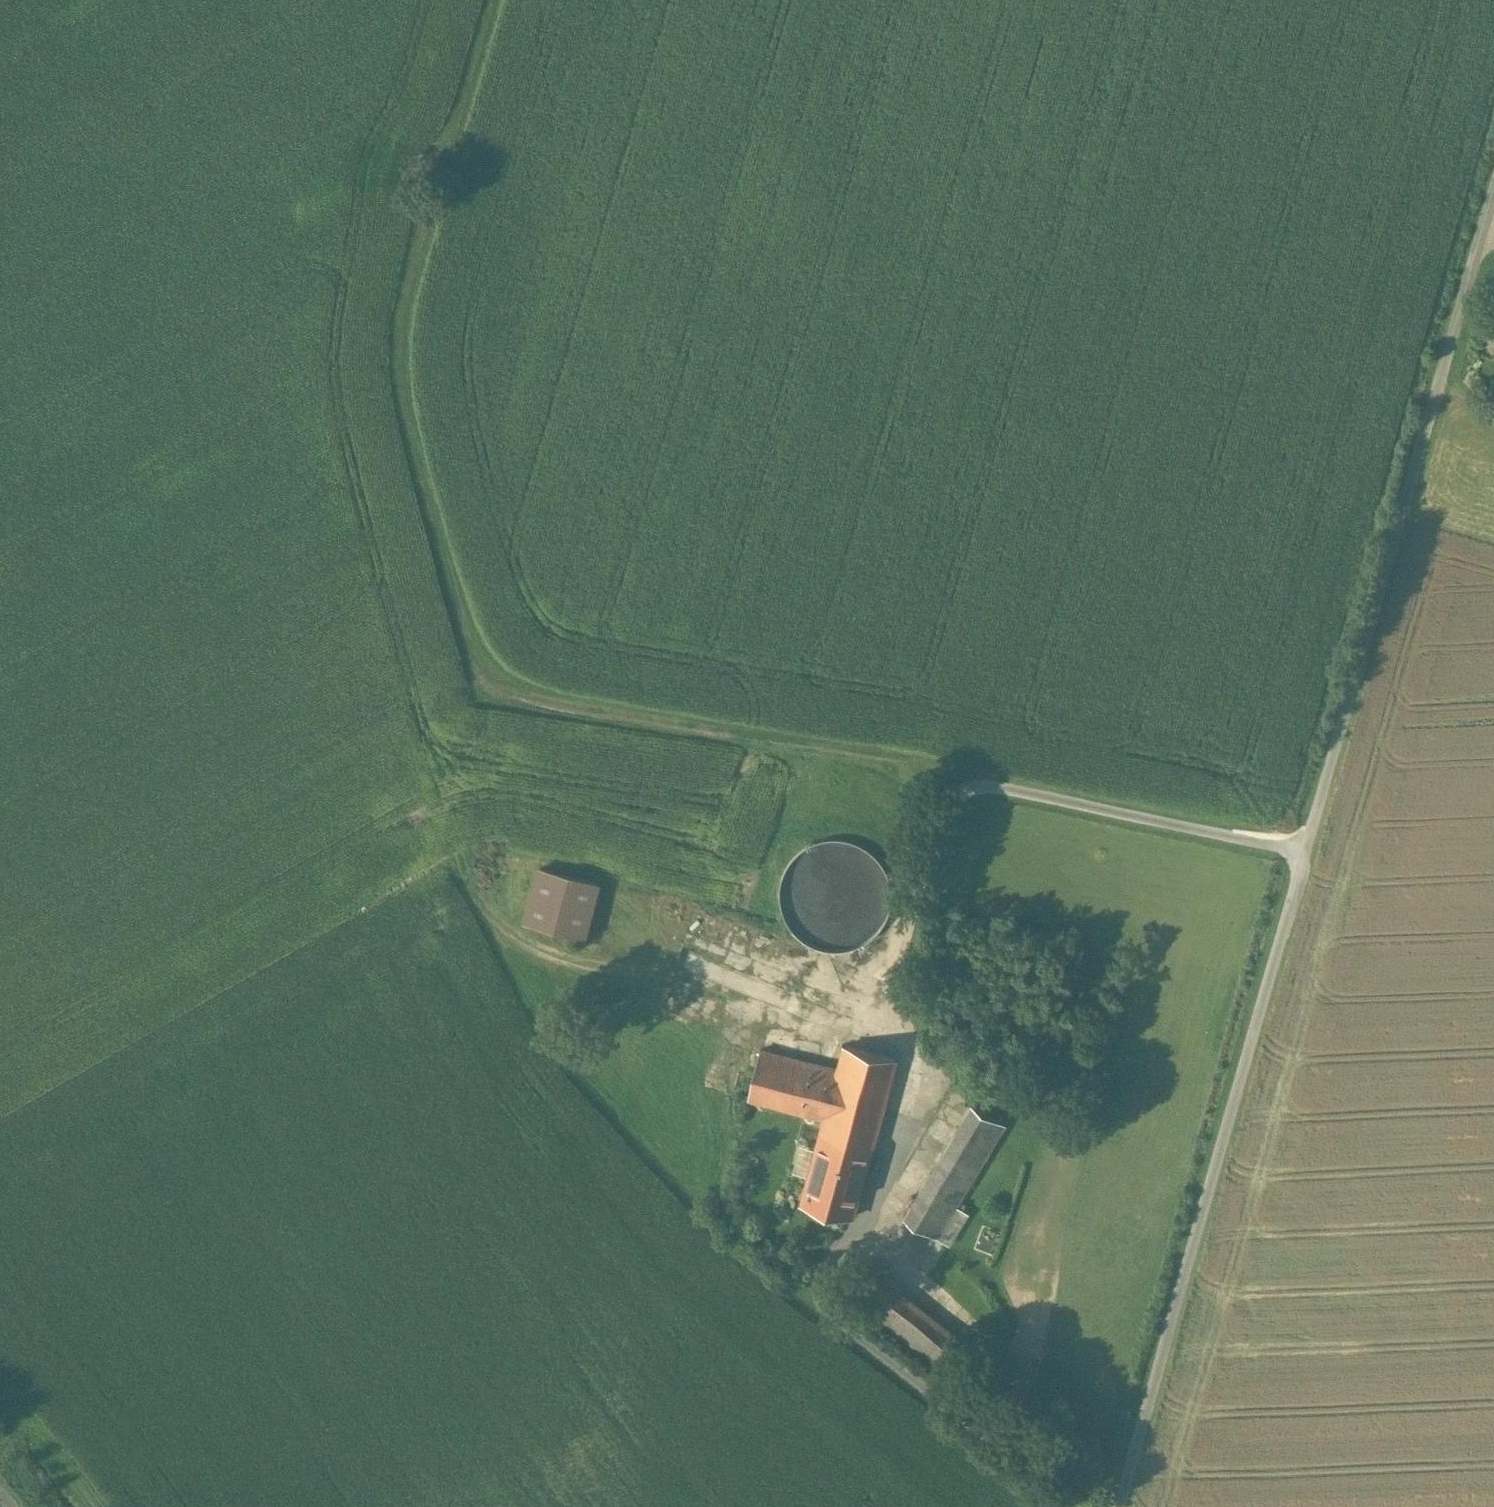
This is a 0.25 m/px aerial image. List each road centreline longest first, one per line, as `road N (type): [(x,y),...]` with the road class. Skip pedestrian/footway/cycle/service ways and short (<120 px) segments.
road 1 (unclassified): [(1493,185),(1112,1506)]
road 2 (track): [(985,788),(522,697),(480,671),(465,644),(396,358),(404,301),(490,0)]

